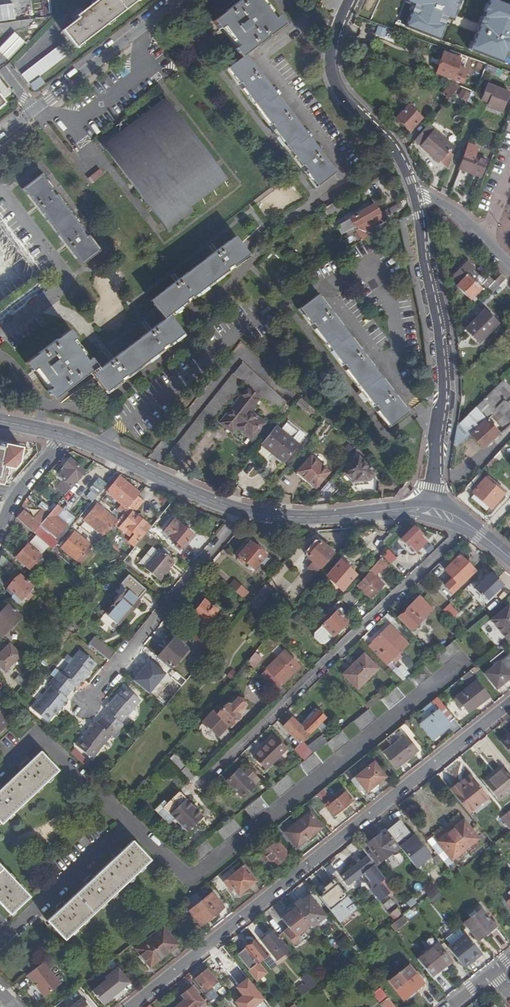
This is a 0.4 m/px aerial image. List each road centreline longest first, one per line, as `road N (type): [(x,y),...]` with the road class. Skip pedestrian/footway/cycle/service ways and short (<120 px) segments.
road 1 (residential): [(509,704),(130,1006)]
road 2 (secondary): [(65,435),(244,512),(429,512)]
road 3 (tertiary): [(429,512),(444,389),(415,188)]
road 4 (tertiary): [(177,0),(0,136)]
road 5 (tertiary): [(415,188),(399,154),(333,79),(331,51),(350,0)]

